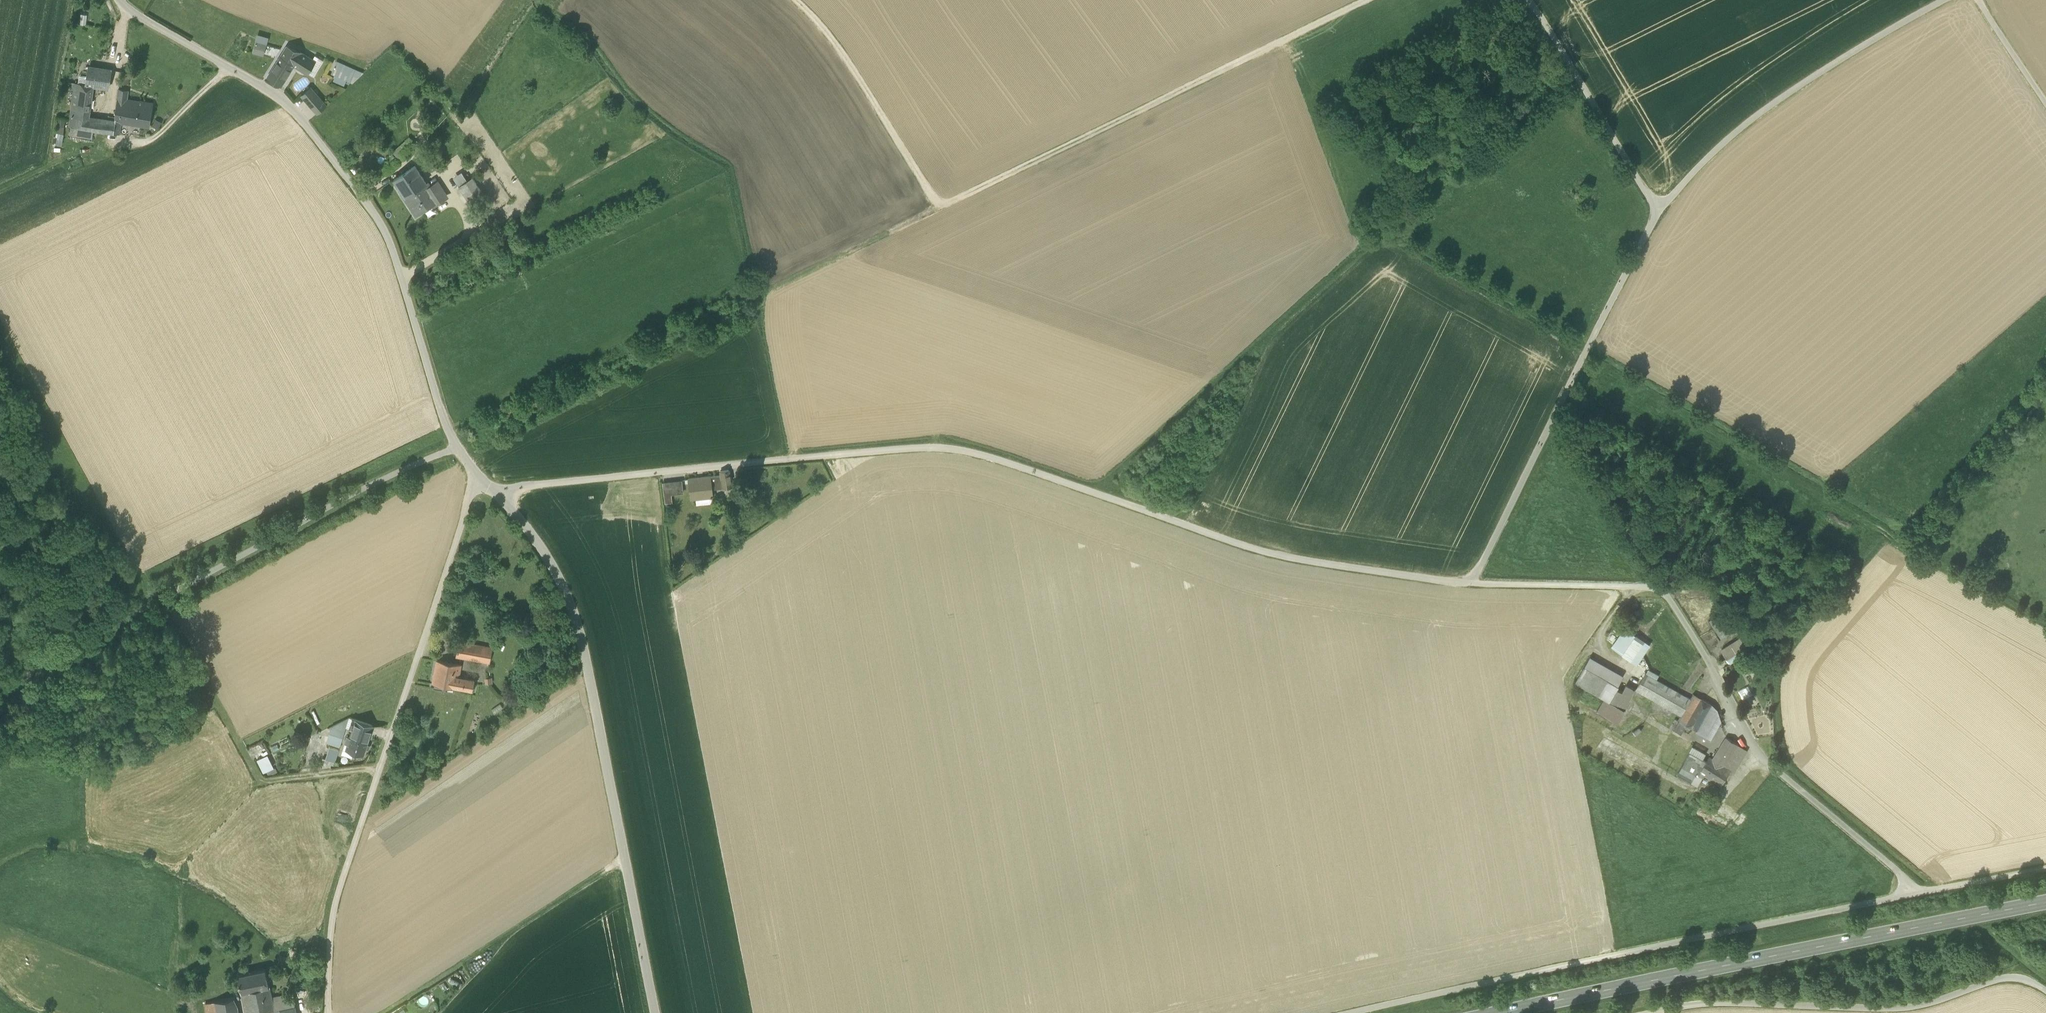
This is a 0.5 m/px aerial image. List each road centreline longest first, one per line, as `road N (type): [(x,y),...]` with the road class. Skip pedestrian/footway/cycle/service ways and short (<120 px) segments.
road 1 (unclassified): [(1472,583),(1254,551),(944,444),(497,491)]
road 2 (track): [(2045,868),(1352,1012)]
road 3 (track): [(1377,0),(763,293)]
road 4 (unclassified): [(118,0),(290,105),(390,236),(446,425),(475,477)]
road 5 (unclassified): [(1472,583),(1660,584),(1759,748),(1914,894)]
road 6 (residential): [(329,1012),(332,910),(475,477)]
road 7 (primary): [(1501,1012),(2045,902)]
road 8 (residential): [(497,491),(540,543),(572,601),(657,1012)]
road 9 (unclassified): [(1656,212),(1472,583)]
road 10 (unclassified): [(2045,989),(2028,977),(2003,976),(1913,1006),(1723,1001),(1649,1012)]
road 11 (unclassified): [(1944,0),(1774,102),(1656,212)]
road 12 (track): [(624,859),(381,1012)]
road 13 (track): [(937,210),(794,0)]
road 14 (unclassified): [(1529,0),(1656,212)]
road 15 (track): [(1660,584),(1555,417)]

